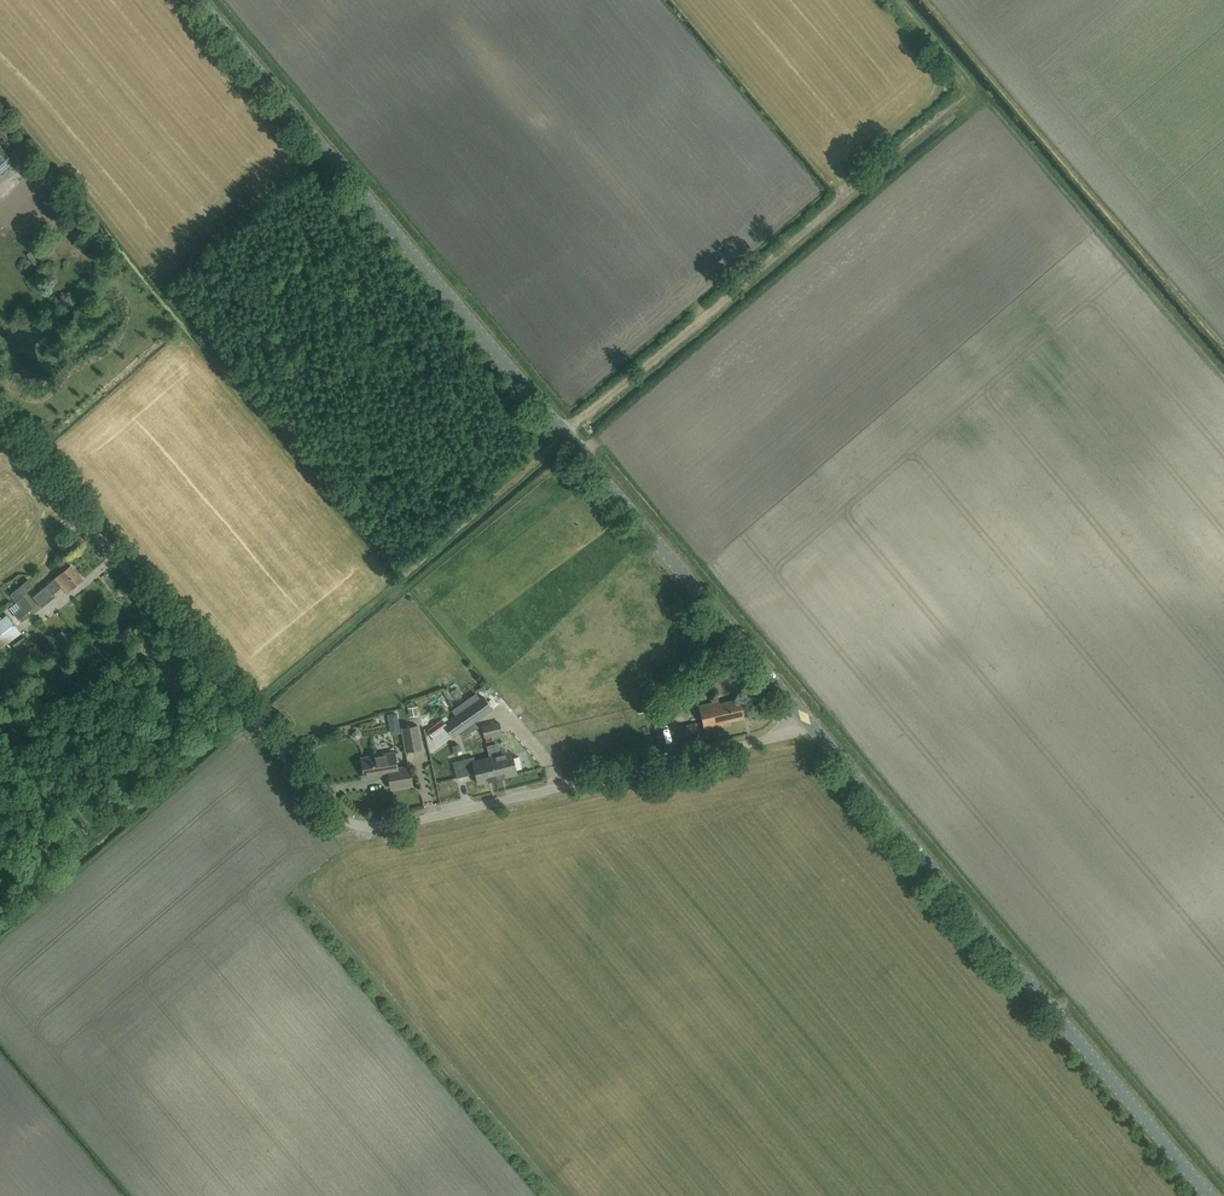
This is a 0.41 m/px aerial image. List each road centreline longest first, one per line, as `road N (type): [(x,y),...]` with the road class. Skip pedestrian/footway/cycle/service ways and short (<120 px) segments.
road 1 (unclassified): [(814,728),(800,739),(479,809),(371,826),(338,822),(0,421)]
road 2 (tertiary): [(814,728),(197,0)]
road 3 (tertiary): [(1209,1195),(814,728)]
road 4 (track): [(564,432),(970,85)]
road 5 (track): [(404,575),(170,296)]

